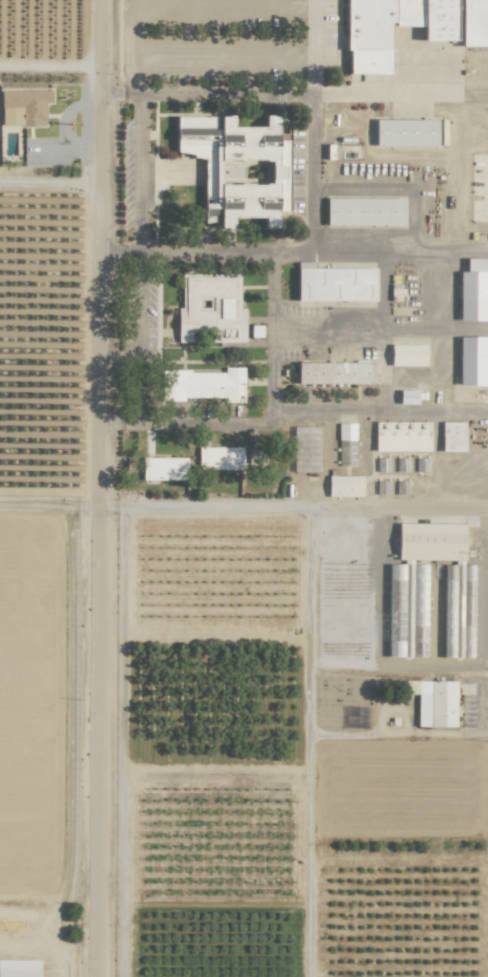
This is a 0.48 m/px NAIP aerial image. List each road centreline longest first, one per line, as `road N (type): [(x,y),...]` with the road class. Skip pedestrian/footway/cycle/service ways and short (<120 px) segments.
road 1 (residential): [(99,0),(97,976)]
road 2 (residential): [(98,507),(487,509)]
road 3 (residential): [(310,0),(310,91),(487,92)]

